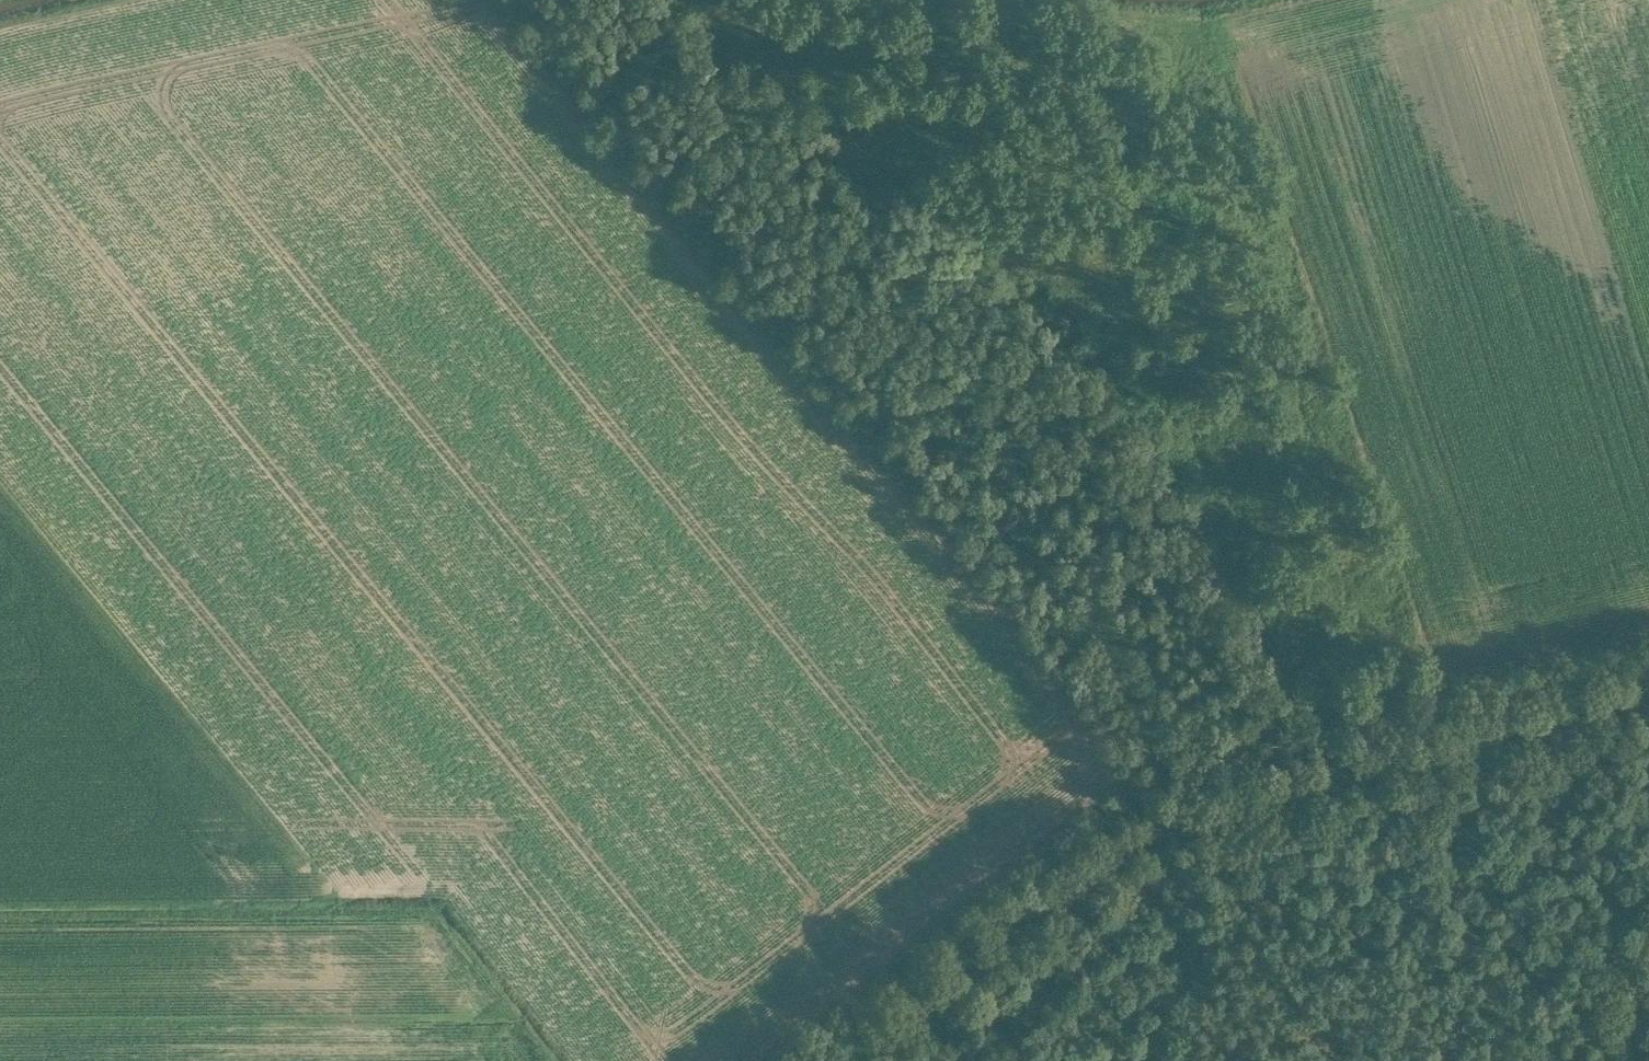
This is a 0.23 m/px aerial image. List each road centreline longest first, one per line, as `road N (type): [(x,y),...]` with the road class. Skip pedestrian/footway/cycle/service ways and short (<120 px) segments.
road 1 (track): [(1648,672),(1162,811),(868,1060)]

